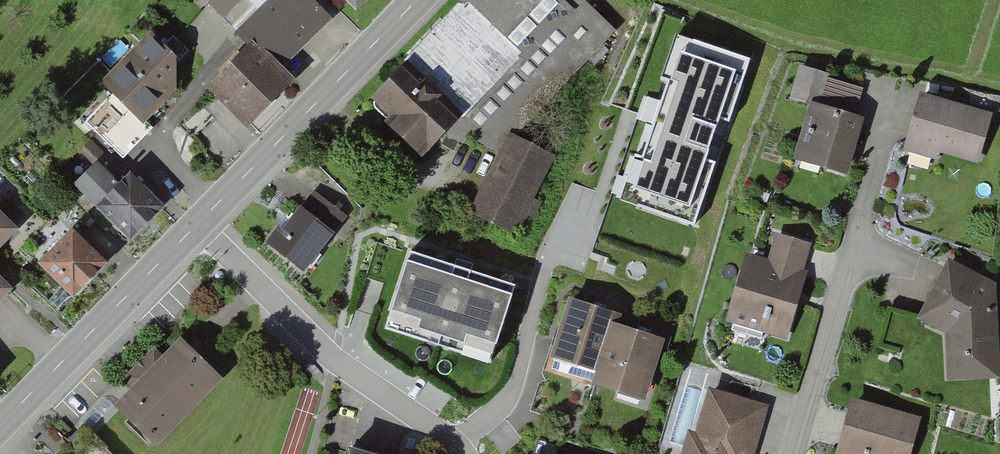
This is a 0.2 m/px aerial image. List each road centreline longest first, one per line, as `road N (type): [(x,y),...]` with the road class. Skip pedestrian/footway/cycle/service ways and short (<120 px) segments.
road 1 (residential): [(790,453),(900,101)]
road 2 (residential): [(198,224),(321,350),(461,448)]
road 3 (tertiary): [(198,224),(420,0)]
road 4 (residential): [(583,192),(542,284),(508,400),(461,448)]
road 5 (tertiary): [(0,426),(198,224)]

